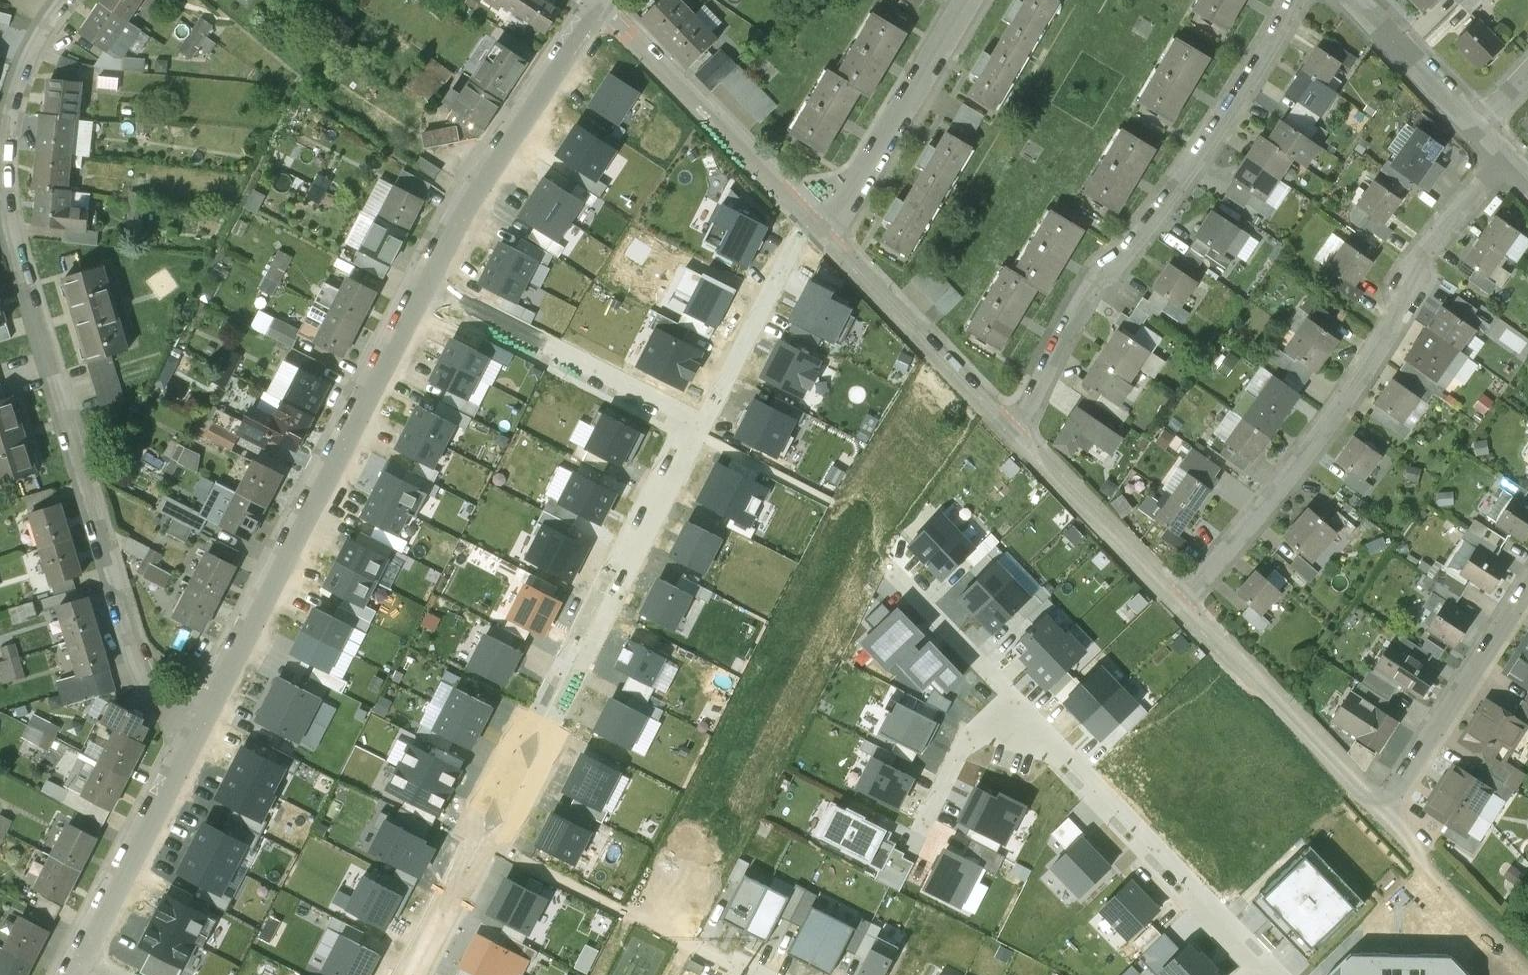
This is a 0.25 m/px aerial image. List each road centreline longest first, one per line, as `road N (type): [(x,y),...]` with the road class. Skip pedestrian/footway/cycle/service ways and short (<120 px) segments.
road 1 (residential): [(61,0),(13,94),(4,158),(11,220),(125,621),(152,688),(193,726)]
road 2 (residential): [(695,426),(411,974)]
road 3 (residential): [(1506,158),(1423,252),(1401,312),(1299,465),(1178,607)]
road 4 (residential): [(1527,589),(1382,814),(1178,607)]
road 5 (residential): [(1298,0),(1226,117),(1136,241),(1092,284),(1014,435)]
road 6 (residential): [(421,289),(193,726)]
road 7 (residential): [(1275,974),(1056,751),(1013,695)]
road 8 (residential): [(597,3),(421,289)]
road 9 (residential): [(810,224),(597,3)]
road 10 (residential): [(695,426),(421,289)]
road 11 (residential): [(1014,435),(810,224)]
road 12 (residential): [(810,224),(862,175),(967,0)]
road 13 (residential): [(193,726),(77,961)]
road 14 (residential): [(1178,607),(1014,435)]
road 15 (residential): [(1353,0),(1477,125)]
road 16 (residential): [(780,278),(711,411),(695,426)]
road 17 (residential): [(1013,695),(896,576)]
road 18 (residential): [(1013,695),(966,742),(924,824)]

